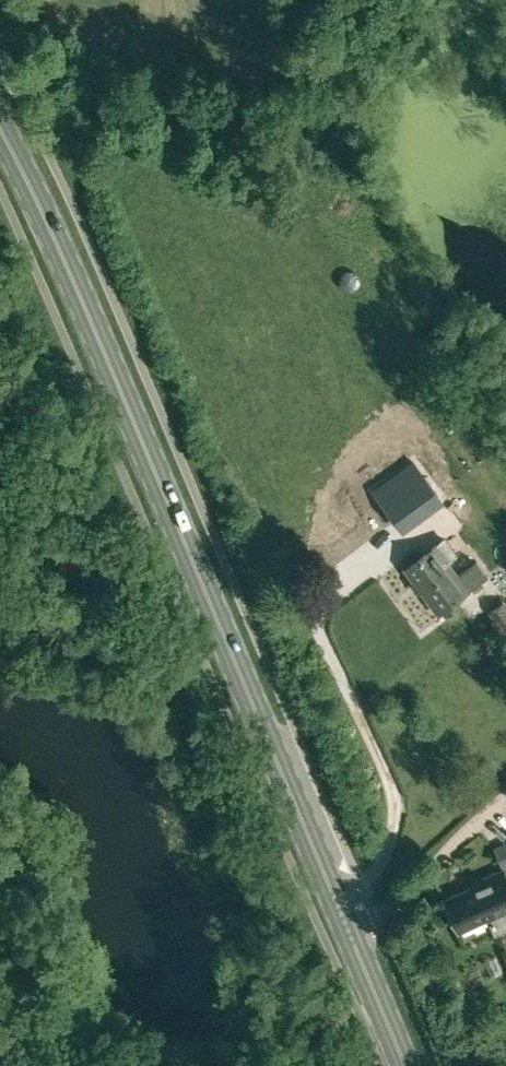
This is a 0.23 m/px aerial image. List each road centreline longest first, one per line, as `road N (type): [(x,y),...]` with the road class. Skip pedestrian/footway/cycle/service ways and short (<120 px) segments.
road 1 (primary): [(409,1065),(218,608),(0,135)]
road 2 (track): [(505,797),(379,918),(354,932)]

